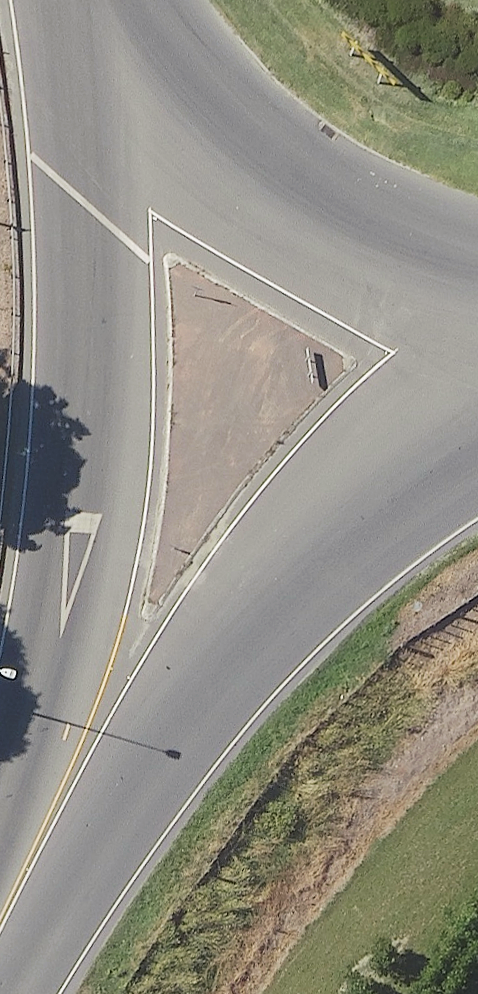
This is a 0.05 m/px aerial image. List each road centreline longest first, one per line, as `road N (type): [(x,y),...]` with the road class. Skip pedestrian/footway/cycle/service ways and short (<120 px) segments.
road 1 (trunk): [(0,835),(57,568),(84,205),(109,20)]
road 2 (trunk): [(477,382),(259,580),(0,931)]
road 3 (trunk): [(477,286),(383,261),(274,203),(180,121),(109,20)]

